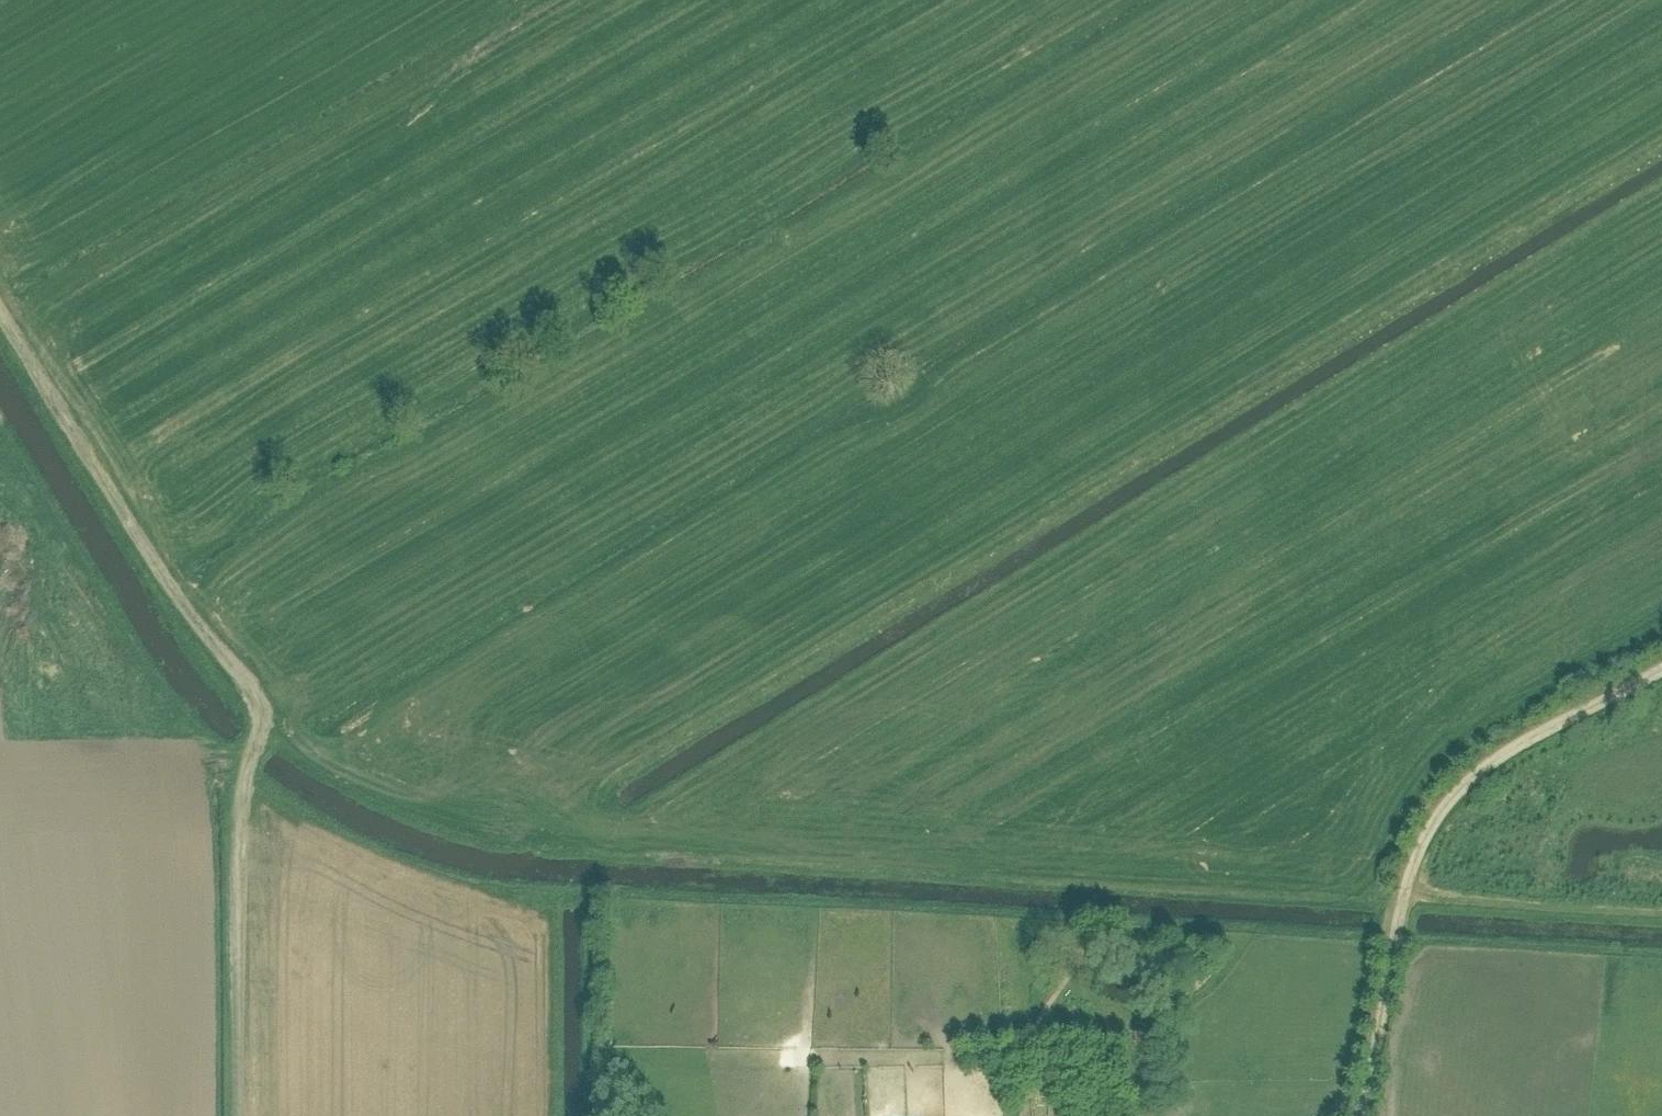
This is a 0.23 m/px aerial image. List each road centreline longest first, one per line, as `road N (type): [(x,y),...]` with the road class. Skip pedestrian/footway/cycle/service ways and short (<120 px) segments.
road 1 (track): [(1661,668),(1485,765),(1435,819),(1399,910),(1359,1115)]

